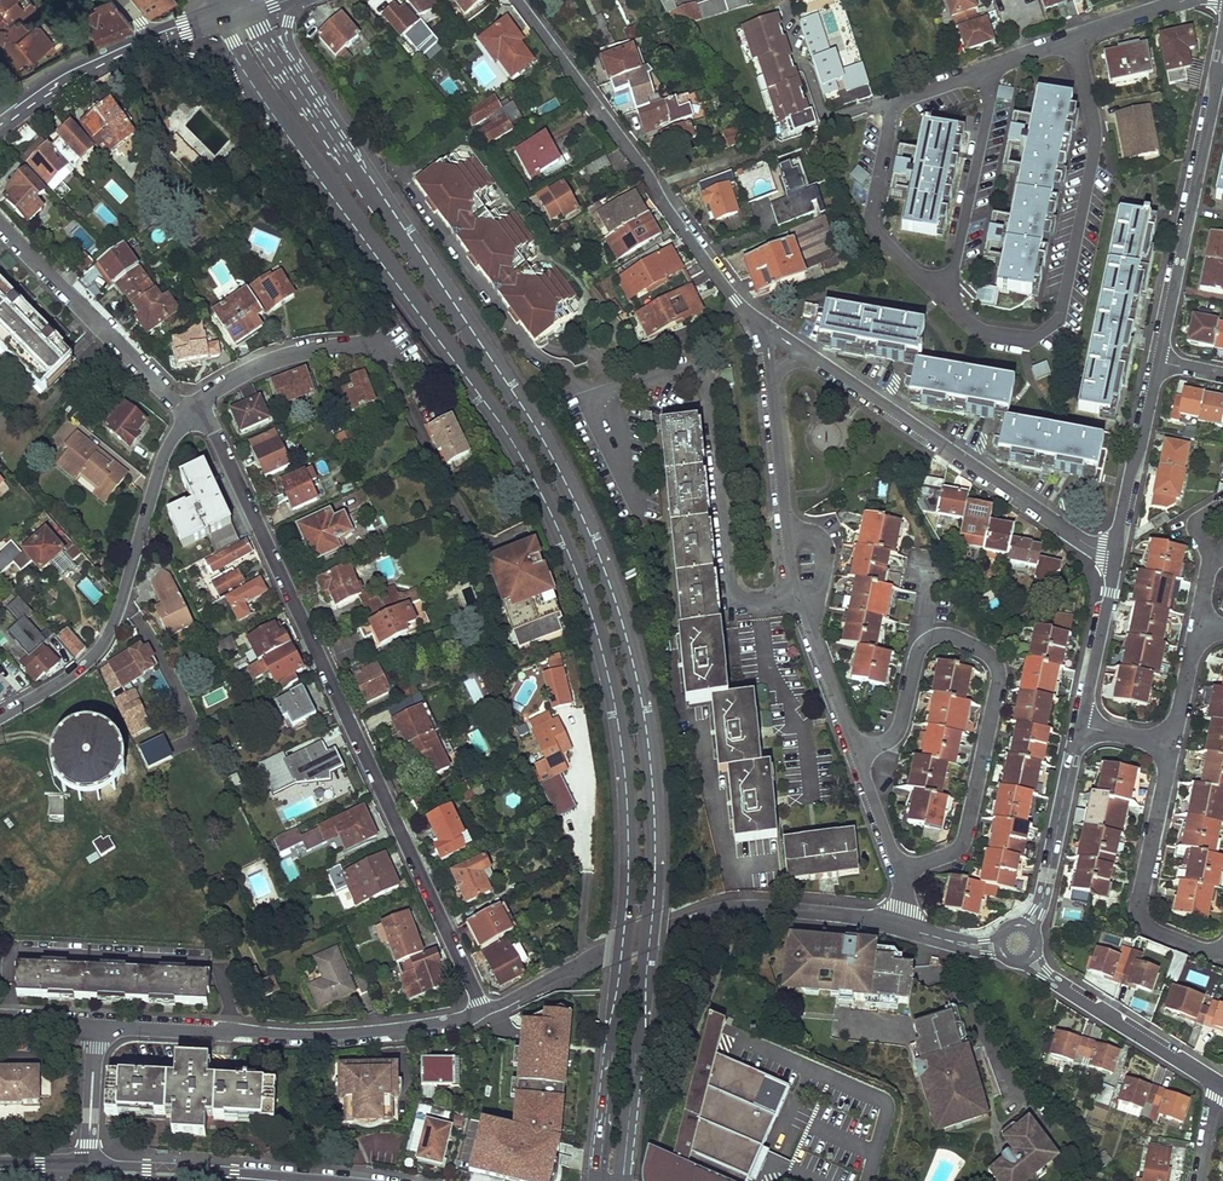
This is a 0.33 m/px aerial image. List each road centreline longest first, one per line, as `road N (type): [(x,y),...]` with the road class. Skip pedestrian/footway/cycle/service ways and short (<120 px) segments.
road 1 (secondary): [(624,1170),(655,856),(649,758),(627,639),(594,545),(545,444),(291,78)]
road 2 (secondary): [(271,102),(501,423),(535,480),(597,628),(621,729),(629,865),(600,1180)]
road 3 (residential): [(191,411),(212,432),(481,1011)]
road 4 (residential): [(856,754),(892,737),(901,722),(923,642),(950,636),(992,655),(999,680),(965,837),(953,851),(898,871)]
road 5 (residential): [(940,293),(987,333),(1030,338),(1056,321),(1094,139),(1074,39)]
road 6 (residential): [(517,0),(673,220),(760,324)]
road 7 (residential): [(96,1026),(299,1038),(419,1028),(481,1011)]
road 8 (residential): [(856,754),(791,575),(767,380)]
road 9 (residential): [(0,716),(85,666),(108,638),(169,446),(191,411)]
road 10 (residential): [(1115,554),(1080,539),(812,359)]
road 11 (residential): [(576,961),(708,909),(750,904),(903,928)]
road 12 (residential): [(1159,362),(1222,42)]
road 13 (residential): [(986,71),(895,106),(872,215),(878,236),(940,293)]
road 14 (residential): [(0,223),(191,411)]
road 15 (residential): [(1222,947),(1200,949),(1140,920),(1171,745)]
road 16 (residential): [(1017,942),(1073,995),(1222,1086)]
road 17 (residential): [(986,71),(990,100),(953,269),(940,293)]
road 18 (residential): [(1017,942),(1043,894),(1079,726)]
road 19 (residential): [(191,411),(237,375),(288,355),(400,344)]
road 20 (primary): [(88,1170),(285,1180)]
road 21 (residential): [(1115,554),(1159,362)]
road 22 (residential): [(1079,726),(1115,554)]
road 23 (secondary): [(149,39),(55,81),(0,122)]
road 24 (residential): [(96,1026),(88,1170)]
road 25 (secondary): [(149,39),(211,63),(271,102)]
road 26 (residential): [(898,871),(856,754)]
road 27 (residential): [(1171,745),(1198,625)]

